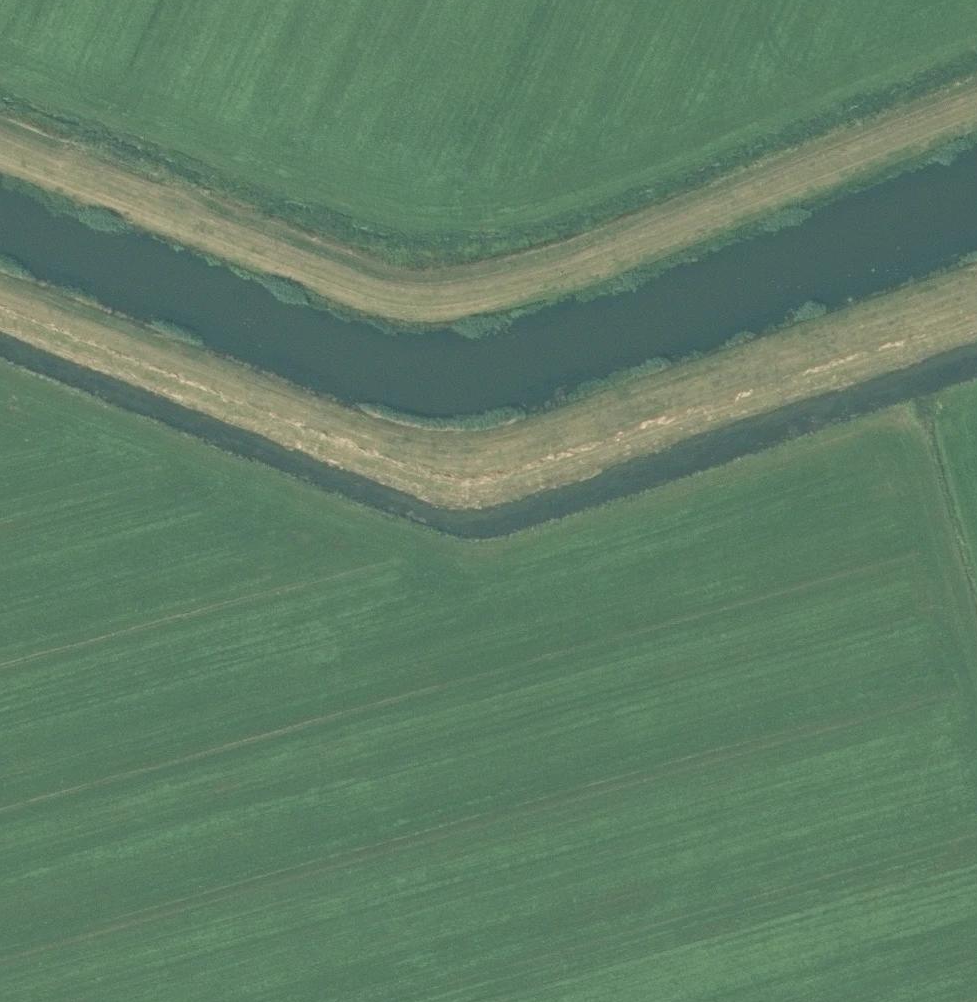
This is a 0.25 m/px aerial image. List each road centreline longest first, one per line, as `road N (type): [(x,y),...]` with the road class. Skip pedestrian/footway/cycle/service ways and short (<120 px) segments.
road 1 (track): [(976,303),(517,462),(444,474),(339,441),(0,301)]
road 2 (track): [(976,99),(540,264),(438,283),(346,273),(0,136)]

